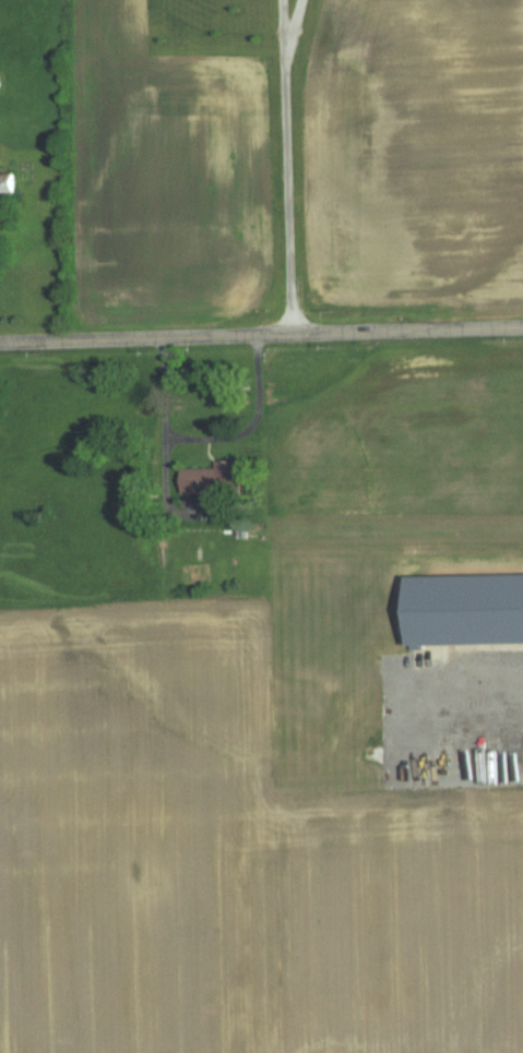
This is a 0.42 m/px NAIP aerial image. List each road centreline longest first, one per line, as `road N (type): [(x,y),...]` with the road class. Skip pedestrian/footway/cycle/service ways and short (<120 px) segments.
road 1 (tertiary): [(0,341),(522,325)]

